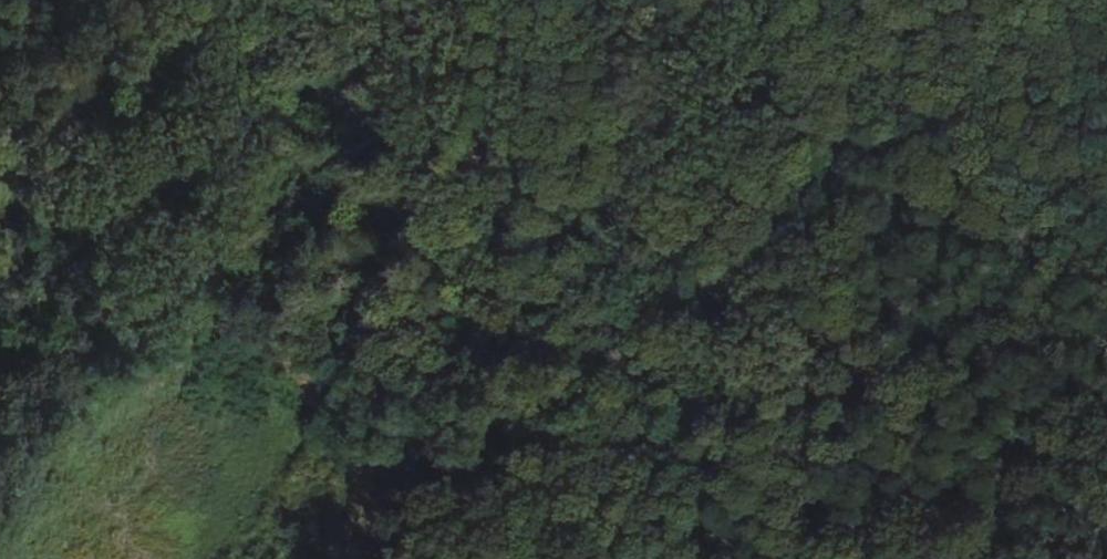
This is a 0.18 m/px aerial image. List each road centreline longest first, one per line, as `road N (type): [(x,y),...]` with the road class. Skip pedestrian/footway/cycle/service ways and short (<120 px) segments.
road 1 (track): [(0,195),(155,0)]

